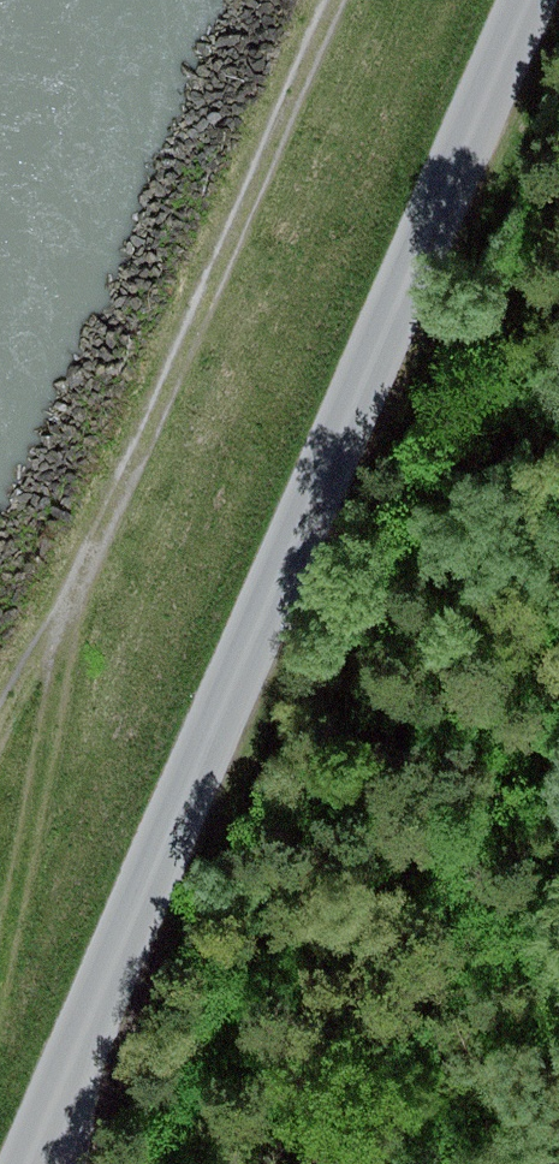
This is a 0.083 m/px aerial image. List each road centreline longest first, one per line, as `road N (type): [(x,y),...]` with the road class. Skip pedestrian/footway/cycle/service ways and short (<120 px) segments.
road 1 (unclassified): [(534,0),(35,1163)]
road 2 (track): [(0,749),(334,0)]
road 3 (track): [(0,983),(88,556)]

